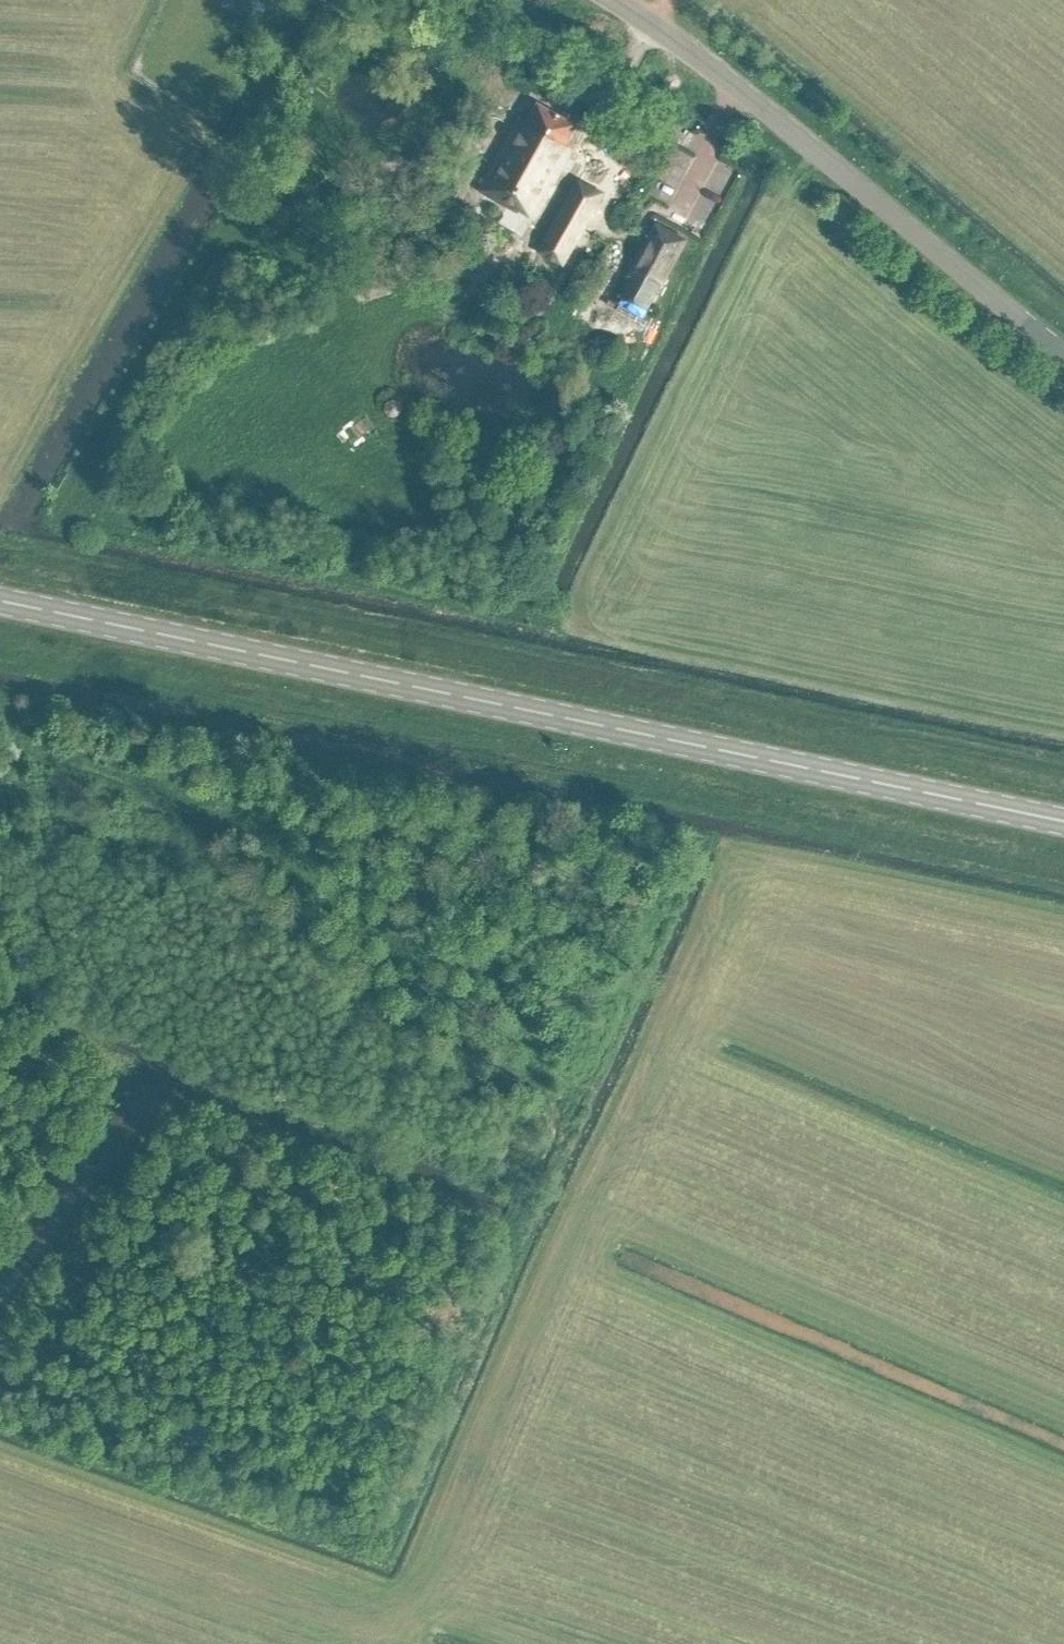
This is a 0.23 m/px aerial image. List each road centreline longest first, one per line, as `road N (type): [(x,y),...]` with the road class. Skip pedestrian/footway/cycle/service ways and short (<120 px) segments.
road 1 (secondary): [(1063,819),(0,600)]
road 2 (unclassified): [(1063,354),(730,82),(615,0)]

